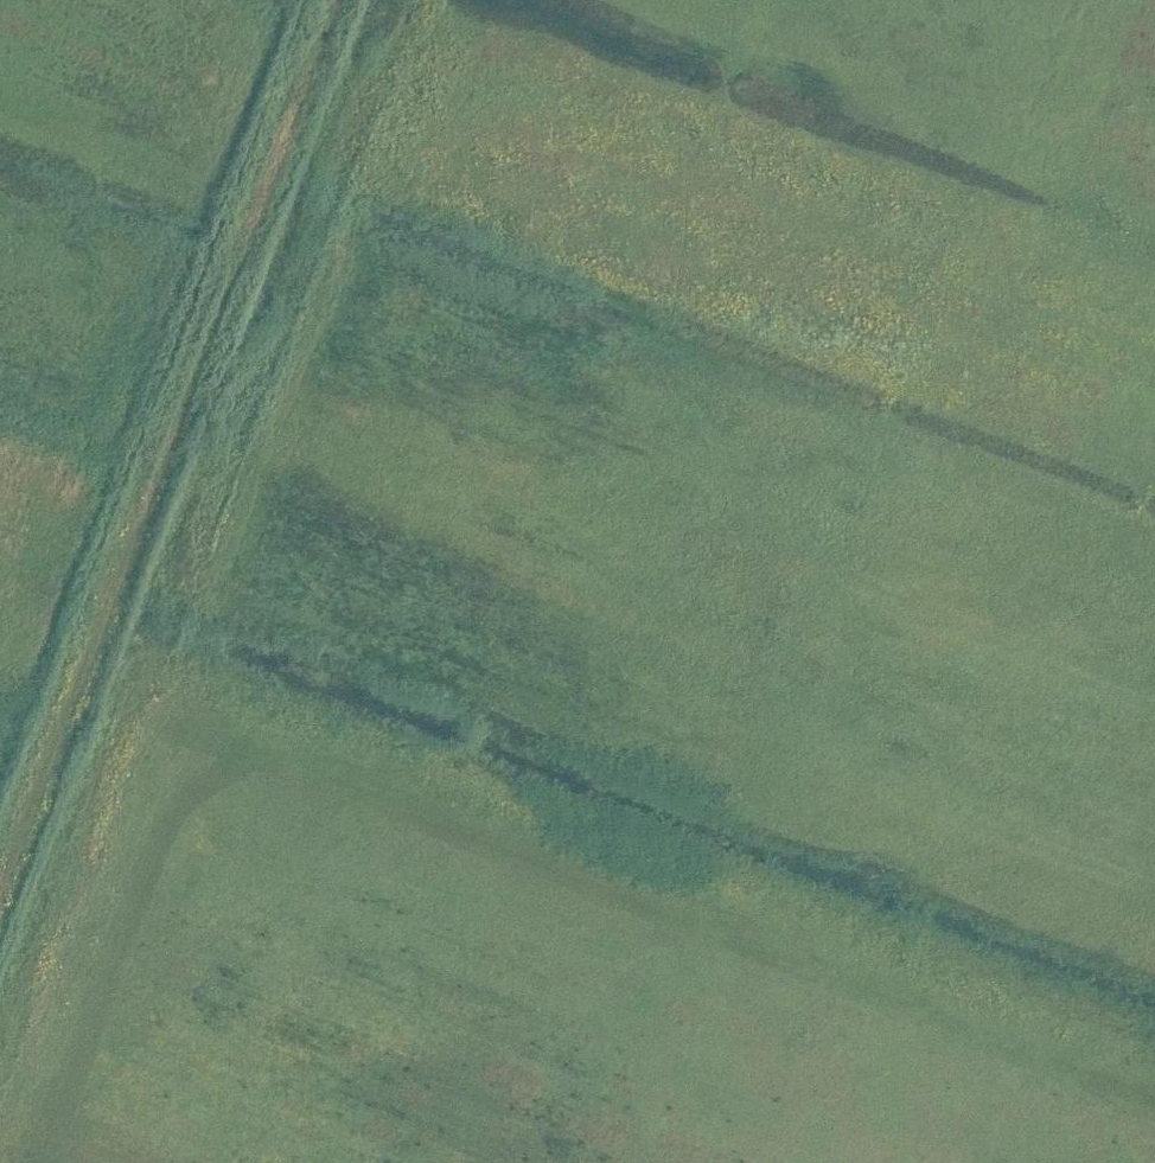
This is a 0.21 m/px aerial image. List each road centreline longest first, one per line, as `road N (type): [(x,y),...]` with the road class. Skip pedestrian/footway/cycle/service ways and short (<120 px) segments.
road 1 (track): [(0,879),(331,0)]

